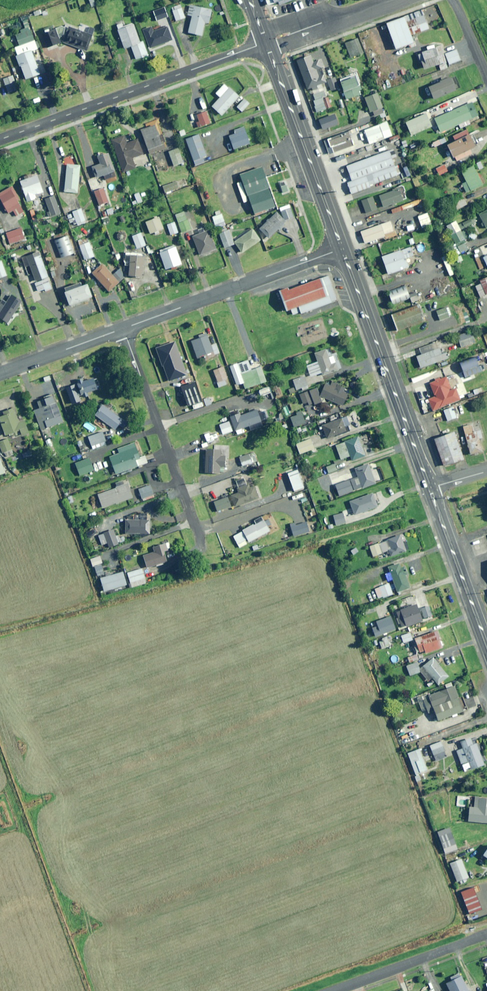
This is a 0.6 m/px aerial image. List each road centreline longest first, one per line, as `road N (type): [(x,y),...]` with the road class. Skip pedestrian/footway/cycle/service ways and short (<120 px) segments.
road 1 (tertiary): [(0,139),(266,43)]
road 2 (secondary): [(431,488),(341,249)]
road 3 (residential): [(122,329),(341,249)]
road 4 (residential): [(122,329),(201,545)]
road 5 (secondary): [(341,249),(266,43)]
road 6 (secondary): [(486,646),(431,488)]
road 7 (residential): [(332,990),(486,935)]
road 8 (residential): [(389,0),(266,43)]
road 9 (residential): [(0,374),(122,329)]

